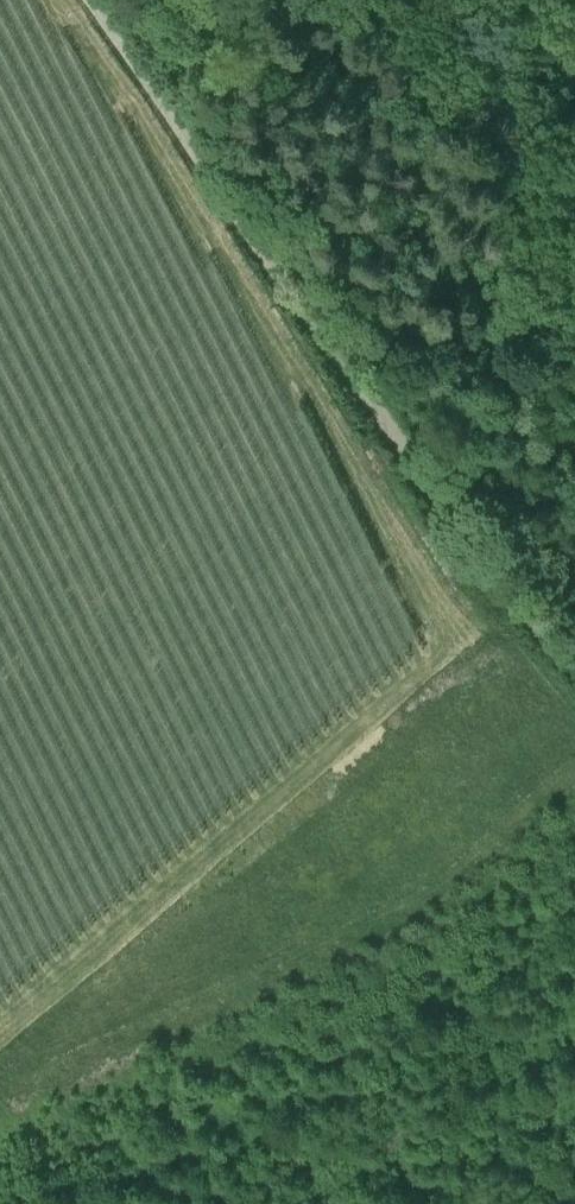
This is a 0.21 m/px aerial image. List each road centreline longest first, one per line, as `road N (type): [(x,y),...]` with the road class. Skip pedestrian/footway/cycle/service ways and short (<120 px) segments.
road 1 (unclassified): [(574,662),(402,445),(92,0)]

